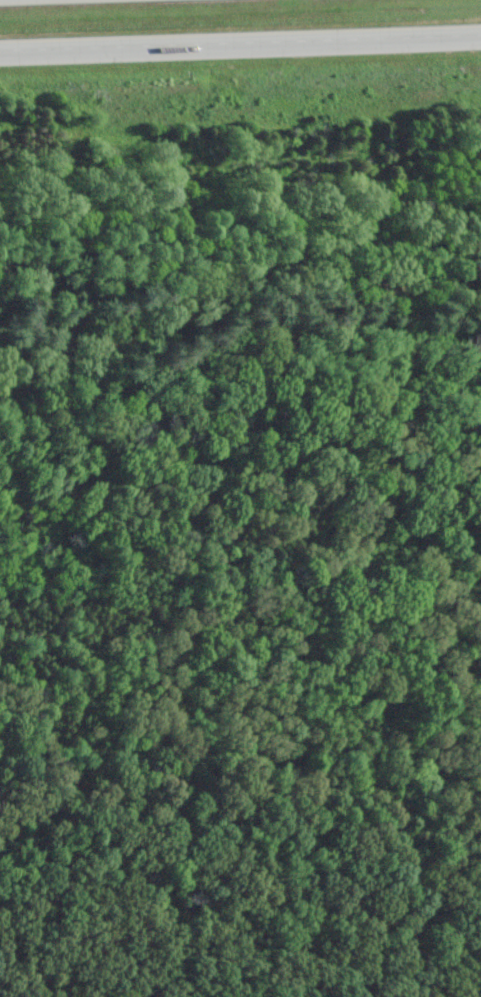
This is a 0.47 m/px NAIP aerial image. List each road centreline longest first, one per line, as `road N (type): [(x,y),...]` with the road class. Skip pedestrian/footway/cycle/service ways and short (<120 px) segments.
road 1 (motorway): [(0,50),(480,33)]

